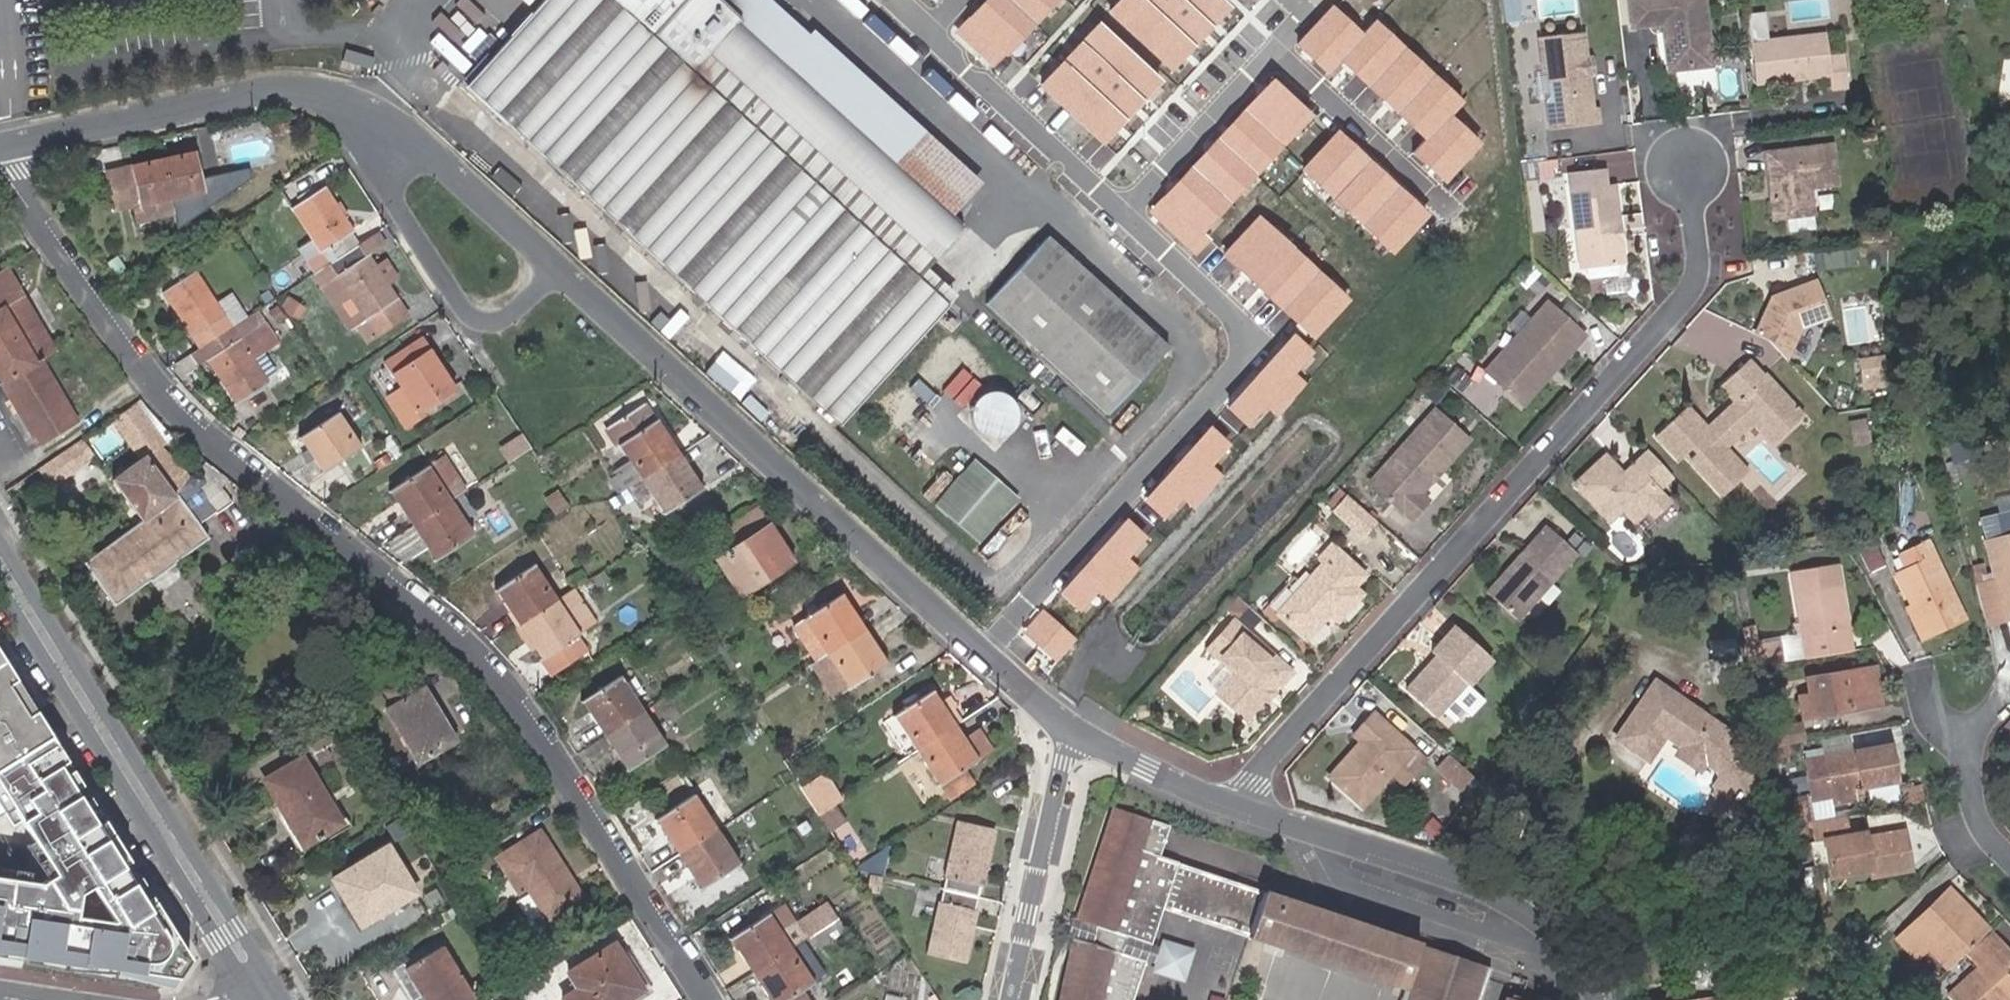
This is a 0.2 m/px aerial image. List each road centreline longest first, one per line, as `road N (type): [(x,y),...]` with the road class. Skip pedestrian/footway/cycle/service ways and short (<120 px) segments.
road 1 (residential): [(0,154),(322,91),(419,133),(1076,733)]
road 2 (residential): [(0,164),(172,410),(506,682),(709,999)]
road 3 (residential): [(1689,163),(1696,285),(1227,806)]
road 4 (primary): [(0,564),(270,999)]
road 5 (residential): [(1227,806),(1533,904),(1603,999)]
road 6 (residential): [(1009,999),(1061,763),(1076,733)]
road 7 (residential): [(1076,733),(1227,806)]
road 8 (residential): [(1952,734),(2009,850)]

